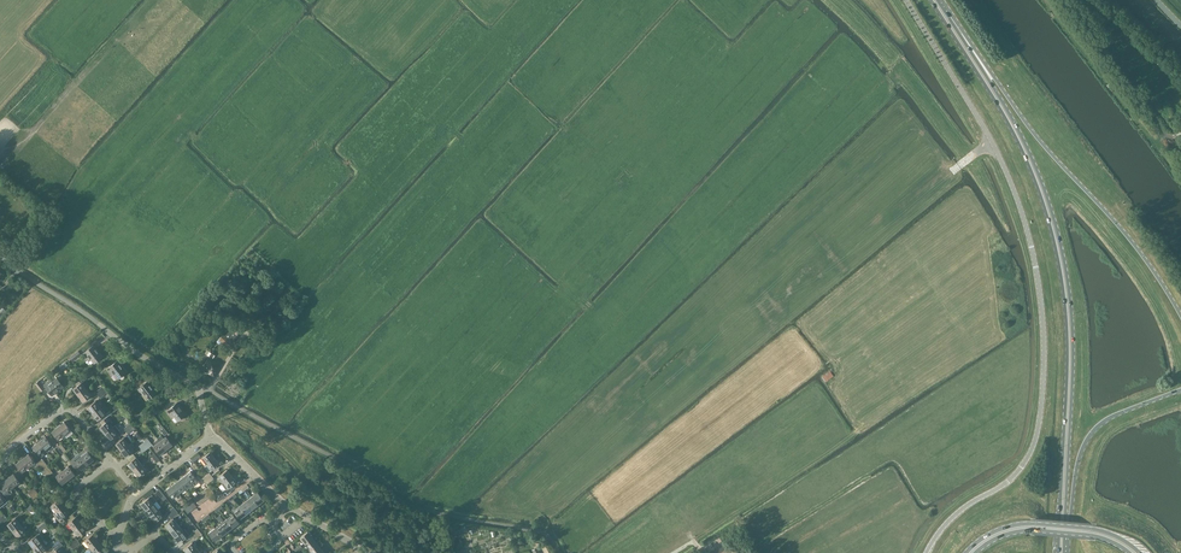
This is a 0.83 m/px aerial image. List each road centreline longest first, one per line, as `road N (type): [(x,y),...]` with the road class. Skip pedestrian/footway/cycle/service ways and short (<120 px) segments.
road 1 (unclassified): [(926,552),(955,515),(1011,478),(1029,455),(1044,336),(1017,199),(990,139),(906,0)]
road 2 (primary): [(931,0),(1022,151),(1056,252),(1067,347),(1058,552)]
road 3 (primary): [(1064,541),(1073,350),(1063,255),(1024,141),(945,11)]
road 4 (primary): [(1180,316),(1136,247),(1034,134),(945,11)]
road 5 (residential): [(209,438),(190,384),(0,257)]
road 6 (primary): [(1064,541),(1088,437),(1112,416),(1180,389)]
road 7 (secondary): [(1139,552),(1102,530),(1035,524),(998,530),(966,552)]
road 8 (secondary): [(974,552),(1023,530),(1100,537),(1130,552)]
road 9 (residential): [(0,462),(64,410),(111,461)]

